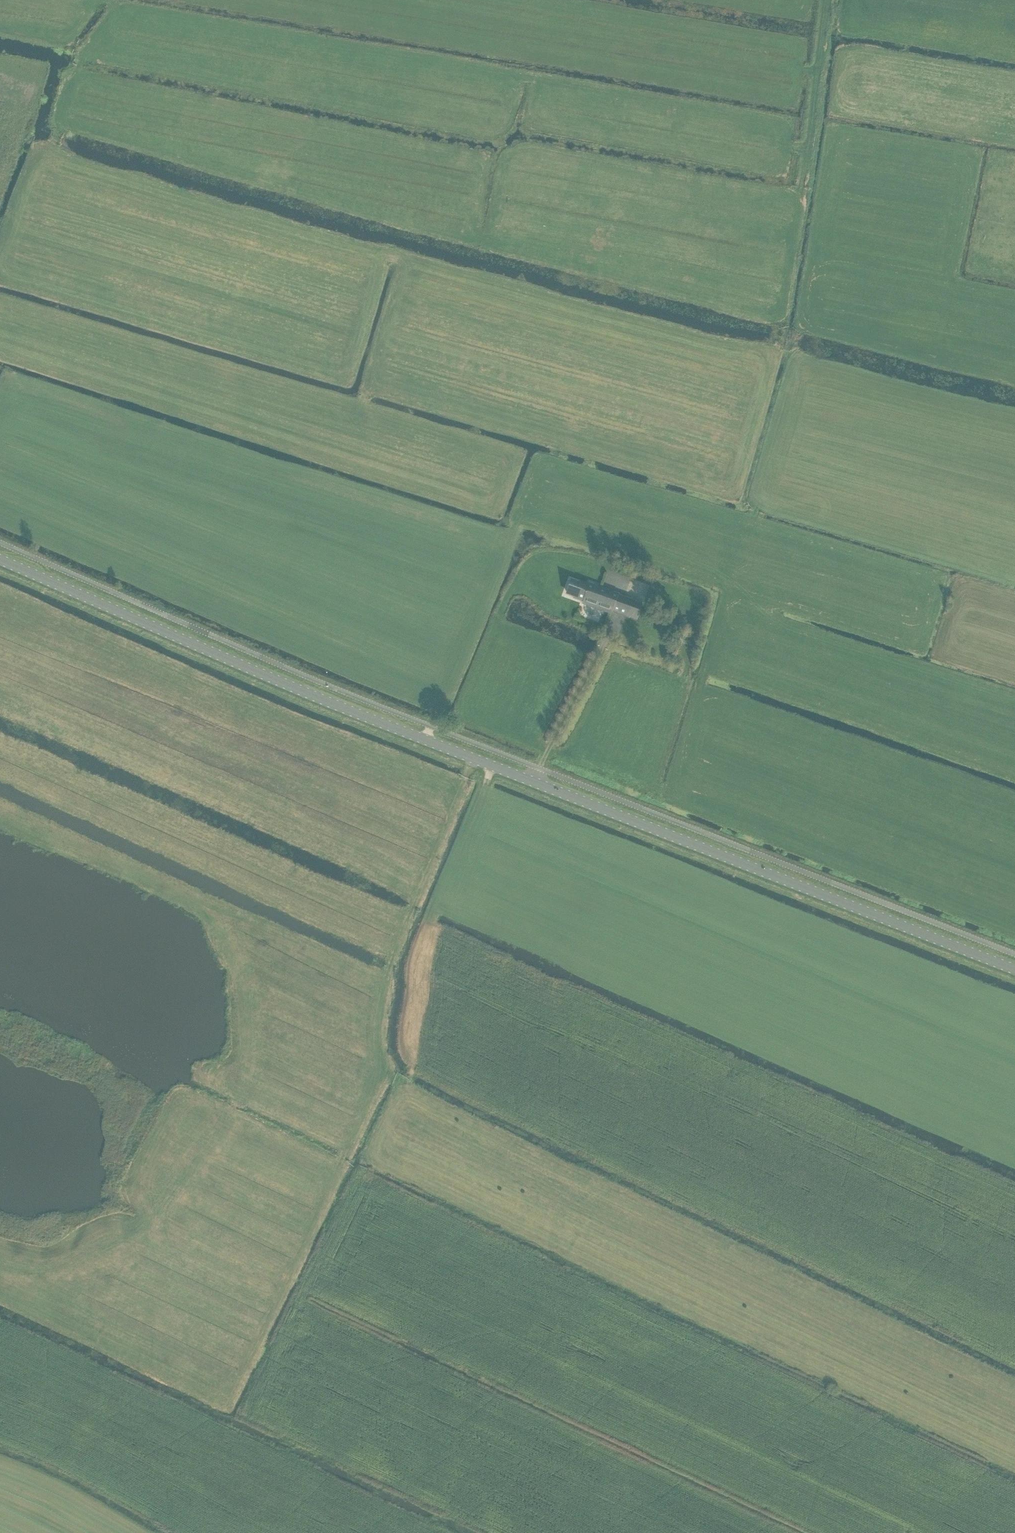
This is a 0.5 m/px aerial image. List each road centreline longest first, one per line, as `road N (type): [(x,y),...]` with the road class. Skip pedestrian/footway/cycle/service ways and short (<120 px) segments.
road 1 (secondary): [(1014,968),(0,563)]

